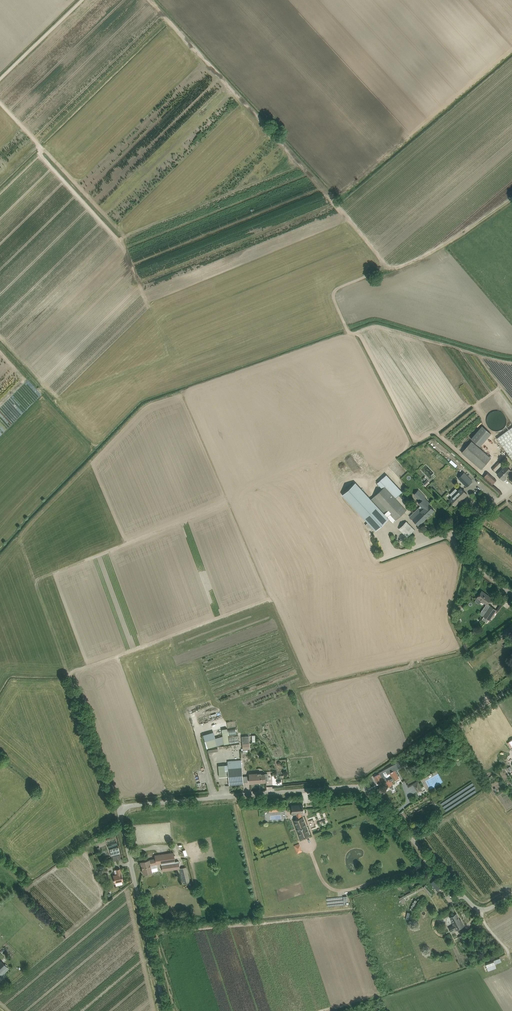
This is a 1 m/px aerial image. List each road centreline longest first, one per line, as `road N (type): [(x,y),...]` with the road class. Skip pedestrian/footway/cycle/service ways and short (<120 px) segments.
road 1 (unclassified): [(166,1010),(119,809),(359,788),(471,901),(489,909),(511,896)]
road 2 (track): [(511,492),(435,433),(413,437),(332,296),(383,263),(317,185)]

